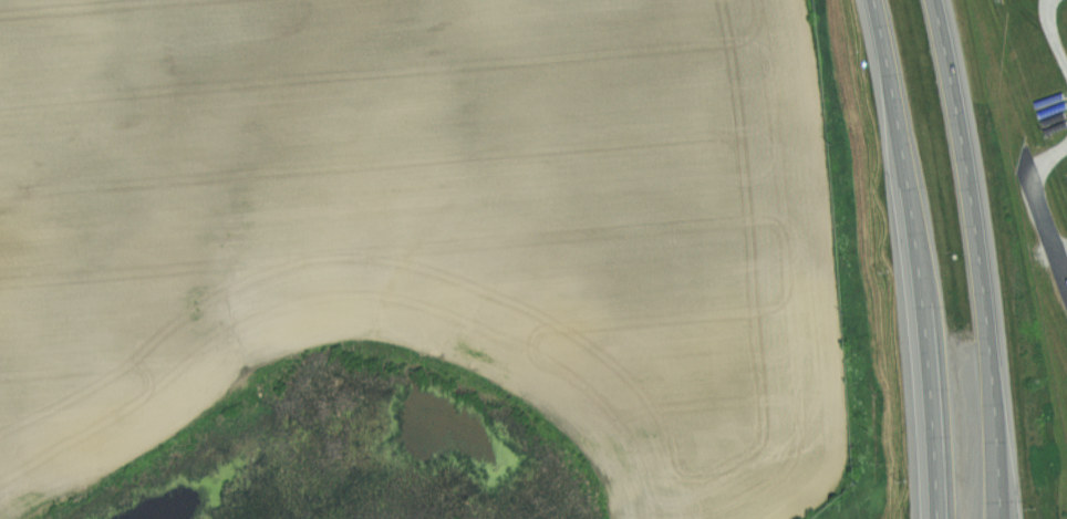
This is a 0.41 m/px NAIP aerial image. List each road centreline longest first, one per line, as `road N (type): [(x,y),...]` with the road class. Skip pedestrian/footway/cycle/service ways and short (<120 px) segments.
road 1 (trunk): [(1002,518),(974,211),(934,0)]
road 2 (trunk): [(871,0),(909,216),(936,518)]

